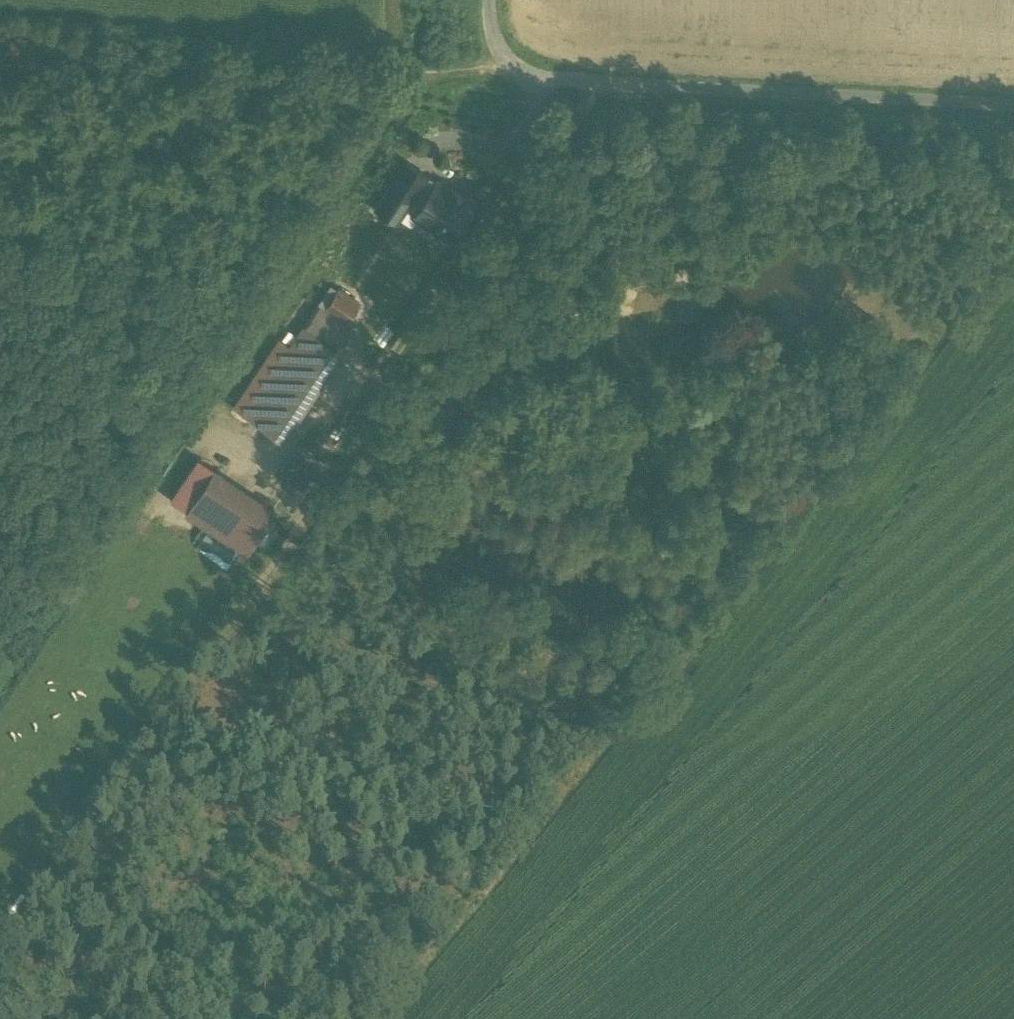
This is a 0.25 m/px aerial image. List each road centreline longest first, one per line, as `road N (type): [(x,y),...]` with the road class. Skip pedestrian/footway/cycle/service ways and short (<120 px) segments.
road 1 (track): [(0,652),(370,105),(380,72)]
road 2 (unclassified): [(1013,102),(522,80),(499,49),(491,0)]

